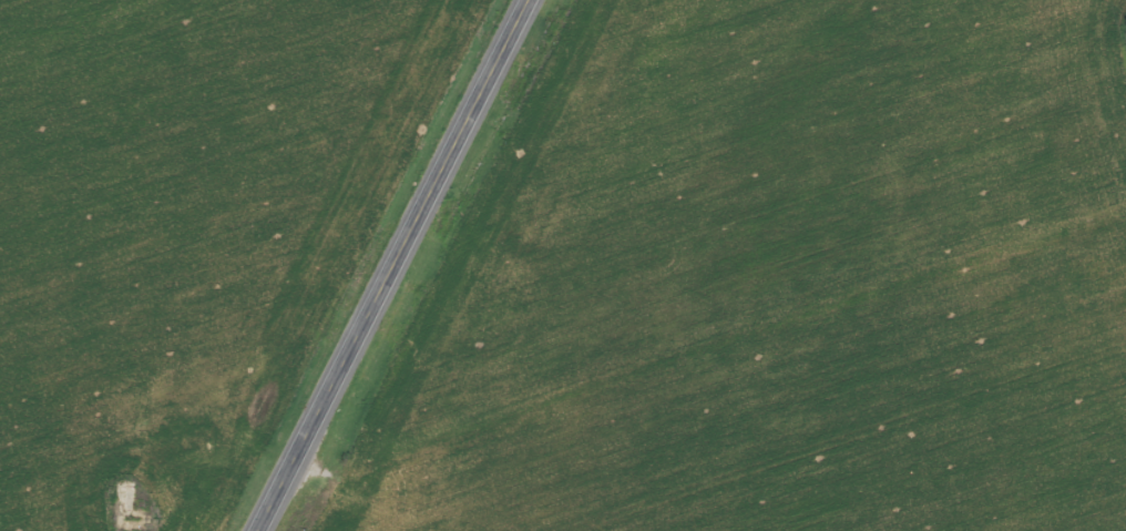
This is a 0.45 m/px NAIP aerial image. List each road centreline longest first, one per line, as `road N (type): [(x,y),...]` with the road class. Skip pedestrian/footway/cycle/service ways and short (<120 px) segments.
road 1 (residential): [(1125,199),(443,387),(345,358)]
road 2 (primary): [(256,530),(527,0)]

